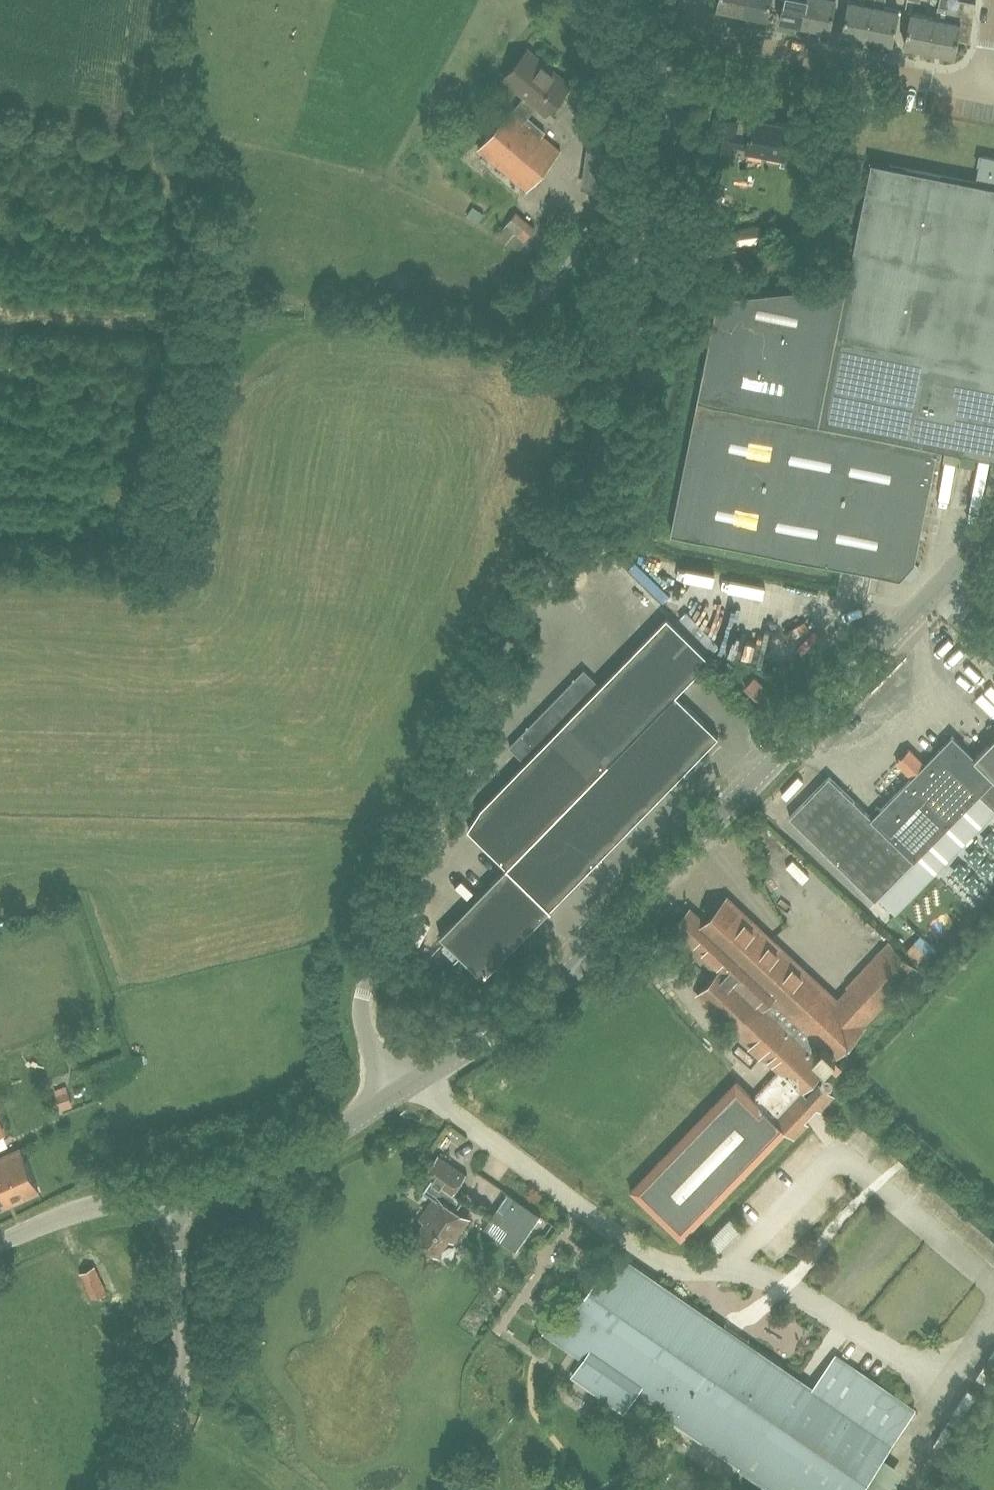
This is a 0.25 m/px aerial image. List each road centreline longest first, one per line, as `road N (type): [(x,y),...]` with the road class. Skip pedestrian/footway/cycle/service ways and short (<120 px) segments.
road 1 (residential): [(398,1095),(365,1036),(363,989),(563,527),(645,300),(681,88),(673,29)]
road 2 (residential): [(398,1095),(565,978),(993,531)]
road 3 (unclassified): [(144,1489),(183,1379),(169,1196)]
road 4 (residential): [(981,89),(713,30),(694,14)]
road 5 (residential): [(169,1196),(258,1175),(398,1095)]
road 6 (residential): [(2,1245),(80,1211),(169,1196)]

